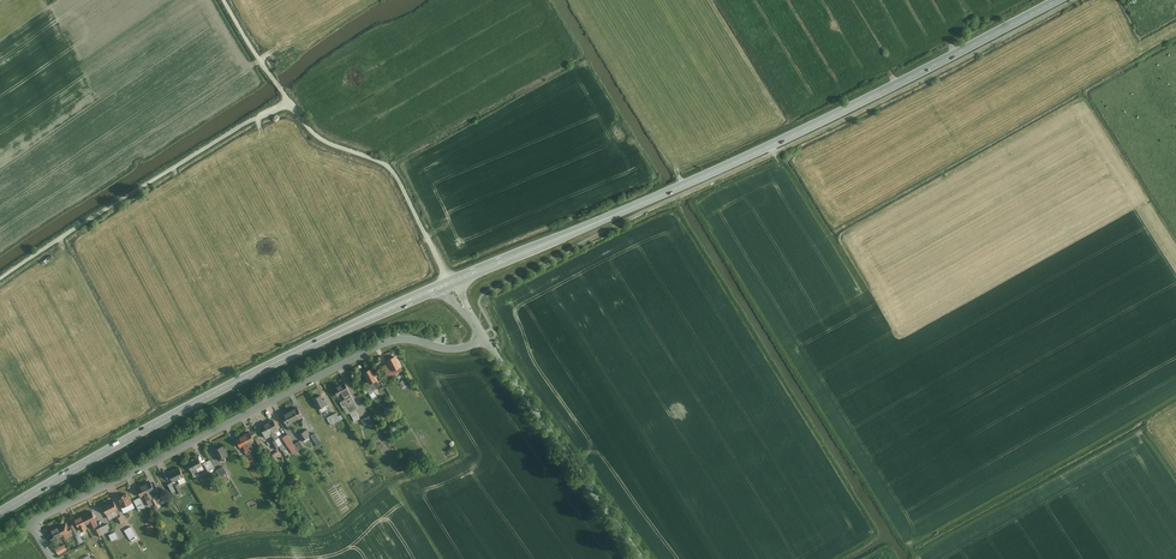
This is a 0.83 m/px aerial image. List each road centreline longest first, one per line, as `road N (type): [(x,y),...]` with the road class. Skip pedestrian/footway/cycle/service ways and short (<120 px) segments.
road 1 (secondary): [(1057,0),(775,143),(449,282)]
road 2 (residential): [(53,558),(31,523),(390,341),(450,349),(485,338)]
road 3 (secondary): [(0,513),(197,402),(449,282)]
road 4 (track): [(291,106),(116,204),(0,280)]
road 5 (tertiary): [(485,338),(639,558)]
road 6 (track): [(449,282),(392,169),(325,139),(291,106)]
road 7 (track): [(291,106),(228,0)]

